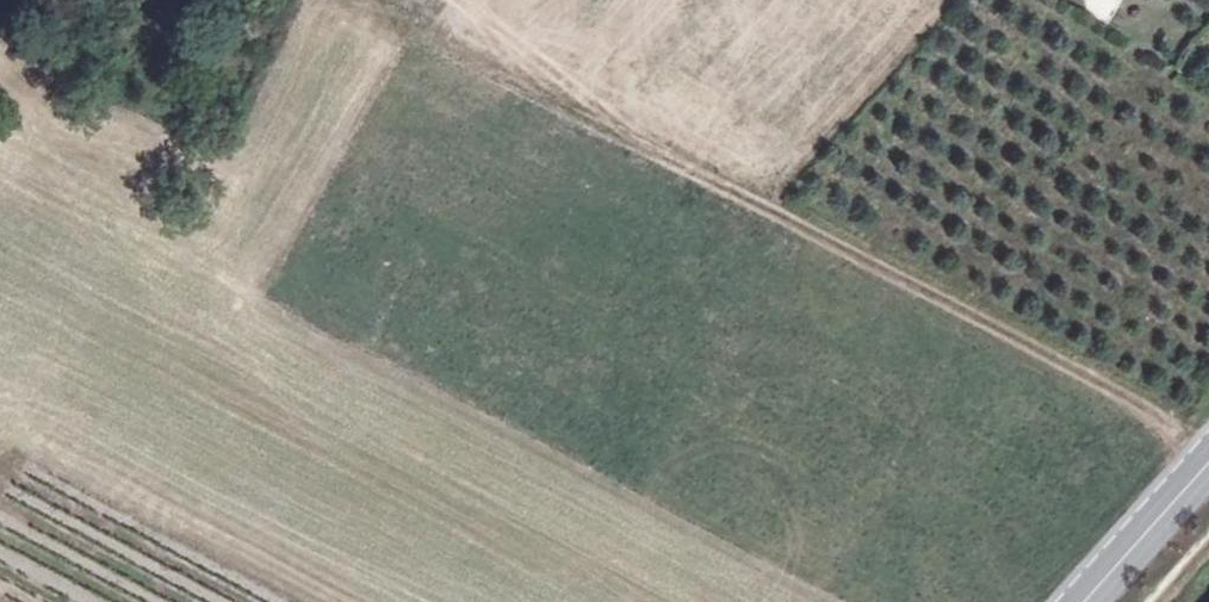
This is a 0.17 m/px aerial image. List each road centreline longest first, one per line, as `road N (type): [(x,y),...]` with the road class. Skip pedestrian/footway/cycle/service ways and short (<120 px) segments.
road 1 (primary): [(1075,601),(1208,462)]

